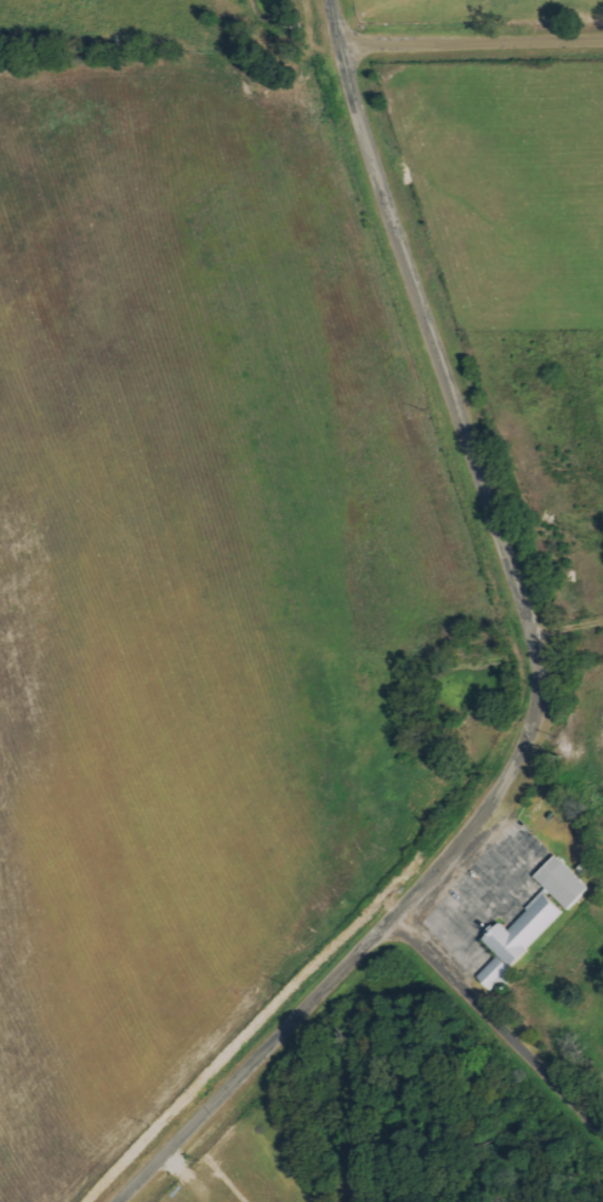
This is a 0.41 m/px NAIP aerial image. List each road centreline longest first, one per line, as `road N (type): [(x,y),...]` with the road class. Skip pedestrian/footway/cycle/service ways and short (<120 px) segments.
road 1 (residential): [(113,1201),(490,803),(533,699),(533,644),(381,193),(334,0)]
road 2 (residential): [(602,1133),(386,919)]
road 3 (residential): [(340,40),(602,36)]

